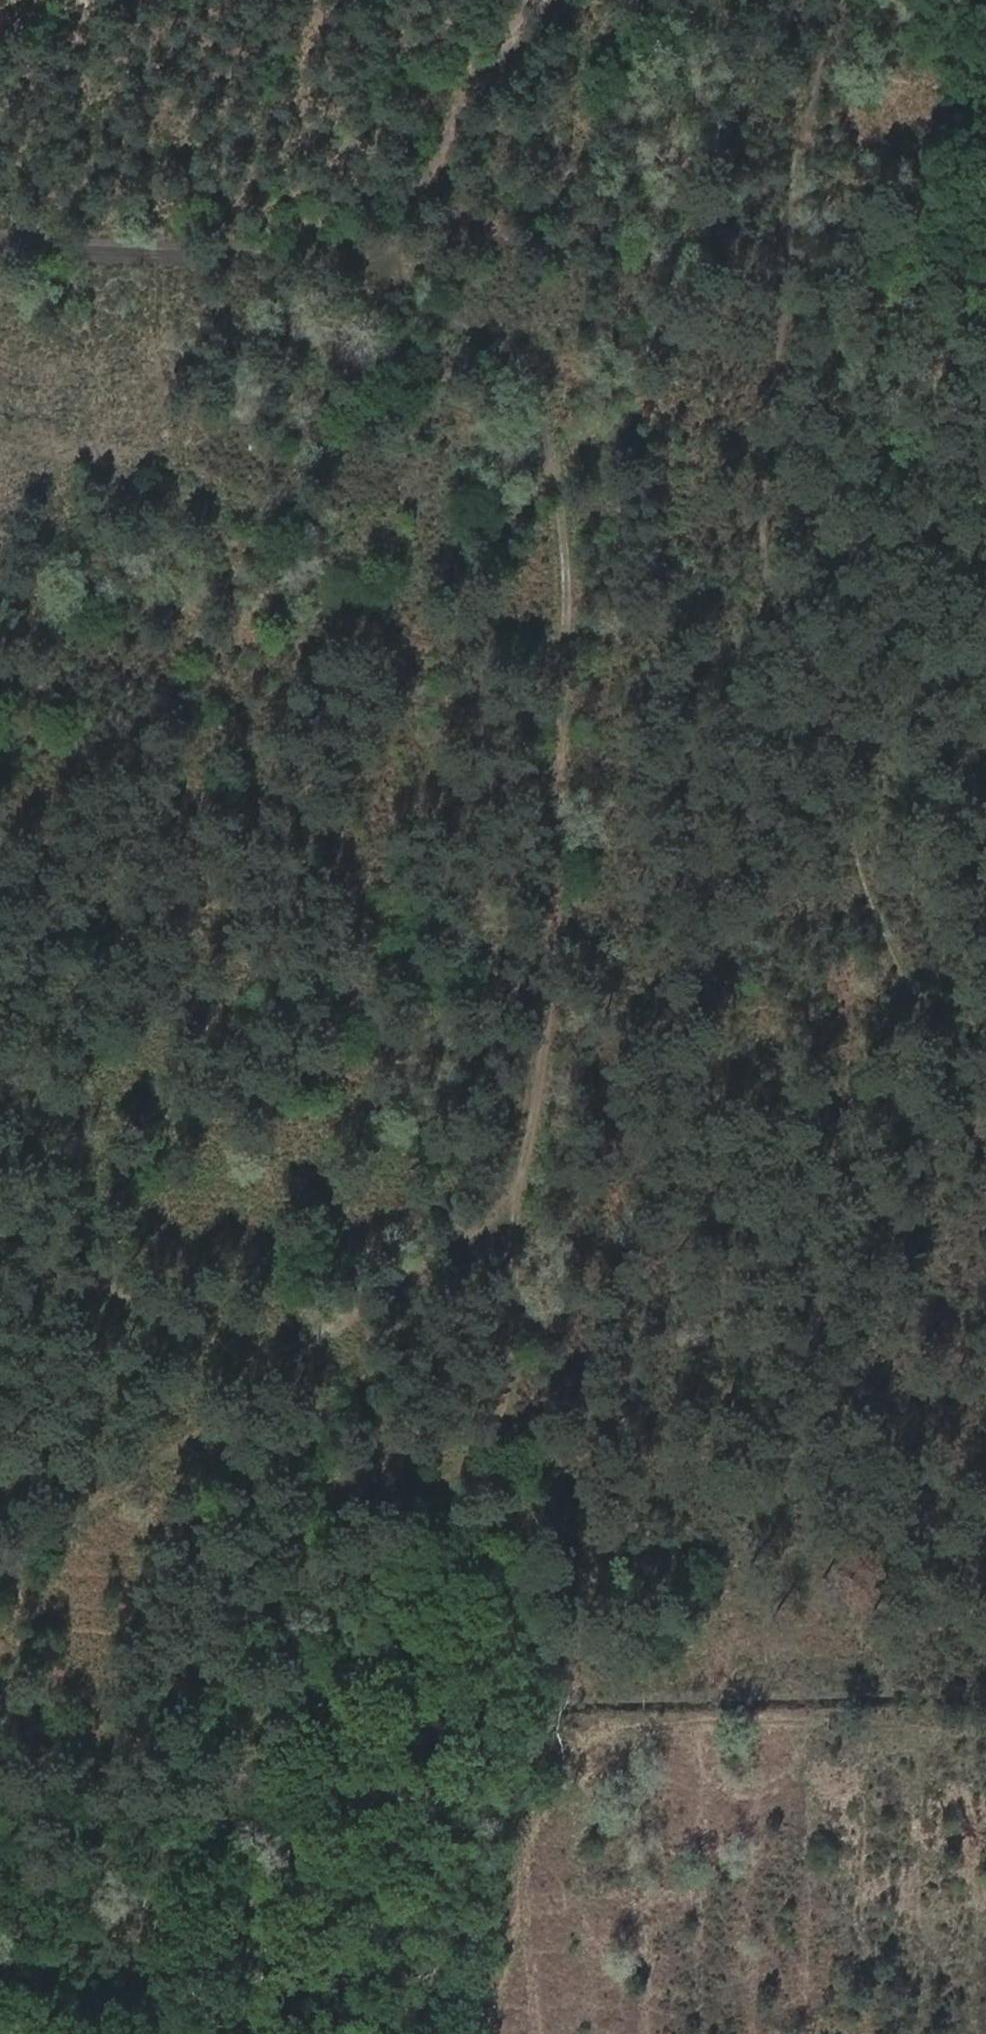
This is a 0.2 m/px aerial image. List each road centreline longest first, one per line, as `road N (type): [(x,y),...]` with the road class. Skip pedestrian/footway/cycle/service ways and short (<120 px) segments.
road 1 (track): [(844,0),(796,210),(769,505),(919,1017),(985,1158)]
road 2 (track): [(551,0),(407,233),(344,264),(0,239)]

